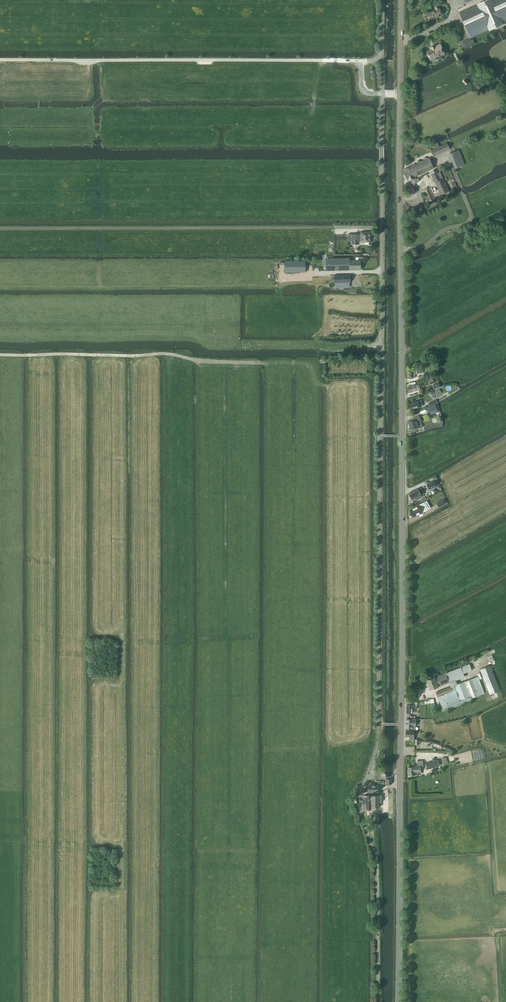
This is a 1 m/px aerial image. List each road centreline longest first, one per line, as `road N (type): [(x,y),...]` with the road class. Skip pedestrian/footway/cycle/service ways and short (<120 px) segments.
road 1 (secondary): [(397,1001),(401,0)]
road 2 (track): [(382,227),(0,229)]
road 3 (unclassified): [(381,358),(381,0)]
road 4 (track): [(401,249),(422,246),(470,218),(446,157),(434,162)]

